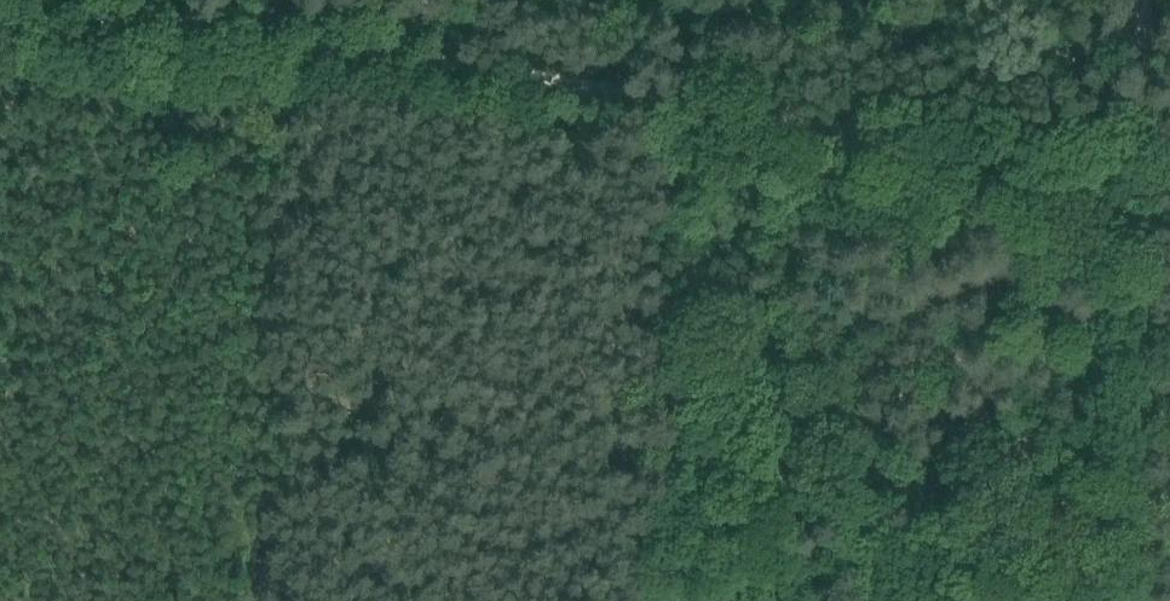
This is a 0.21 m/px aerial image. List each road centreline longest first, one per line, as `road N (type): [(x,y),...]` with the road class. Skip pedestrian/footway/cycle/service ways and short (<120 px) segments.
road 1 (track): [(0,11),(570,86),(1135,181)]
road 2 (track): [(1143,600),(1135,181)]
road 3 (track): [(490,0),(269,15),(253,40)]
road 4 (track): [(1153,0),(1135,181)]

